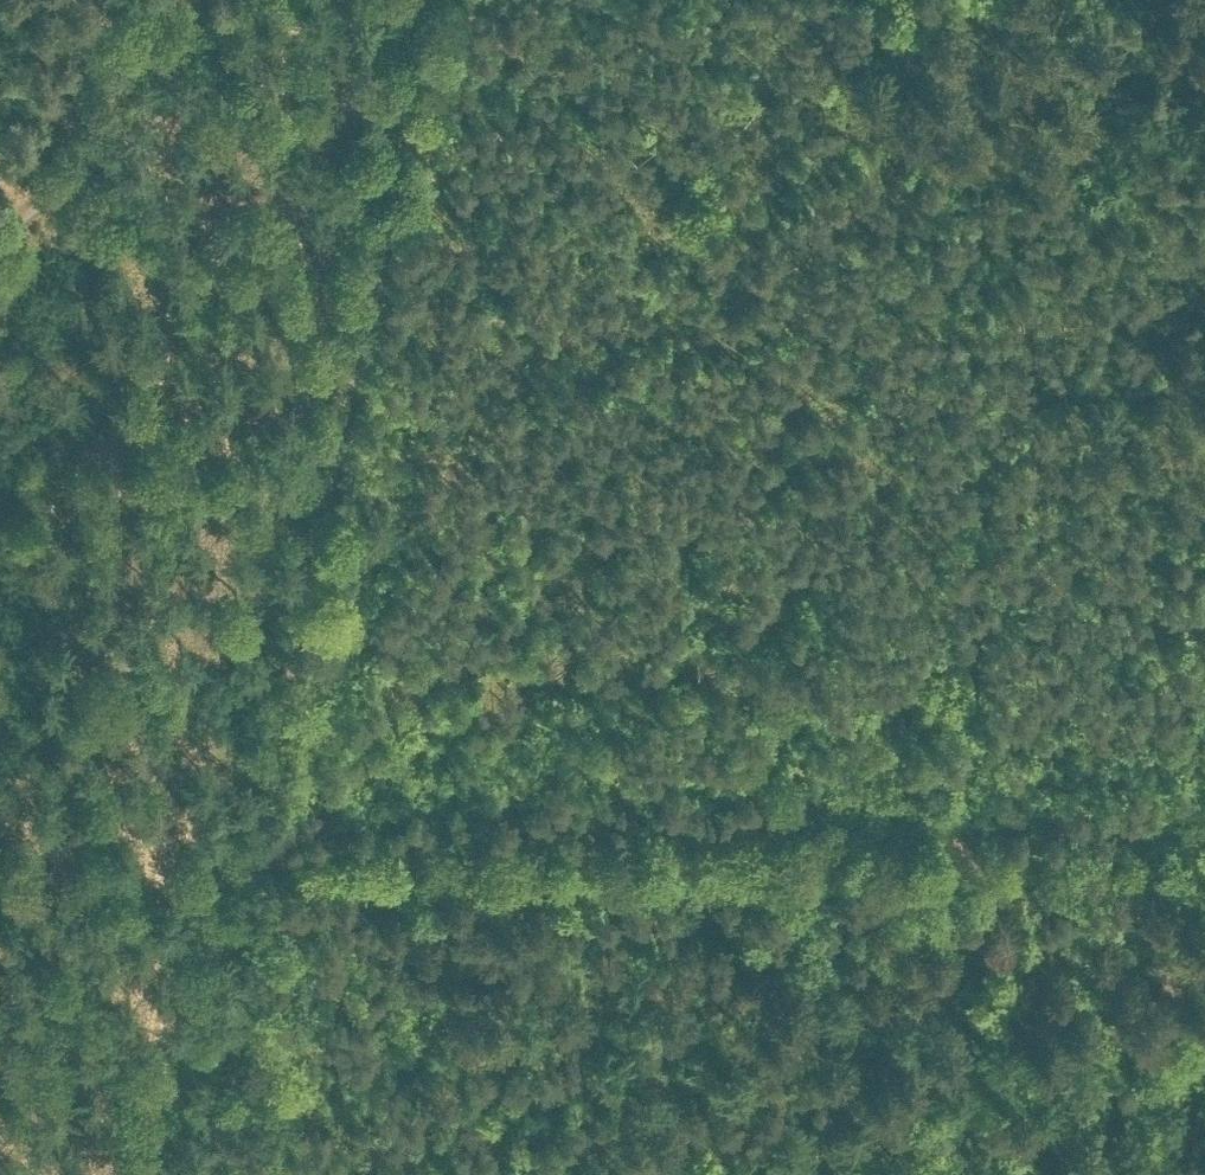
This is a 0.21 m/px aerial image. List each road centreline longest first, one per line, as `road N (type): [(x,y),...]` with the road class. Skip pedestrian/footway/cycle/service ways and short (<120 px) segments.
road 1 (track): [(422,0),(258,874),(1204,867)]
road 2 (track): [(881,1174),(950,962),(985,748),(1025,585)]
road 3 (track): [(303,0),(228,71),(0,239)]
road 4 (track): [(258,874),(199,1174)]

